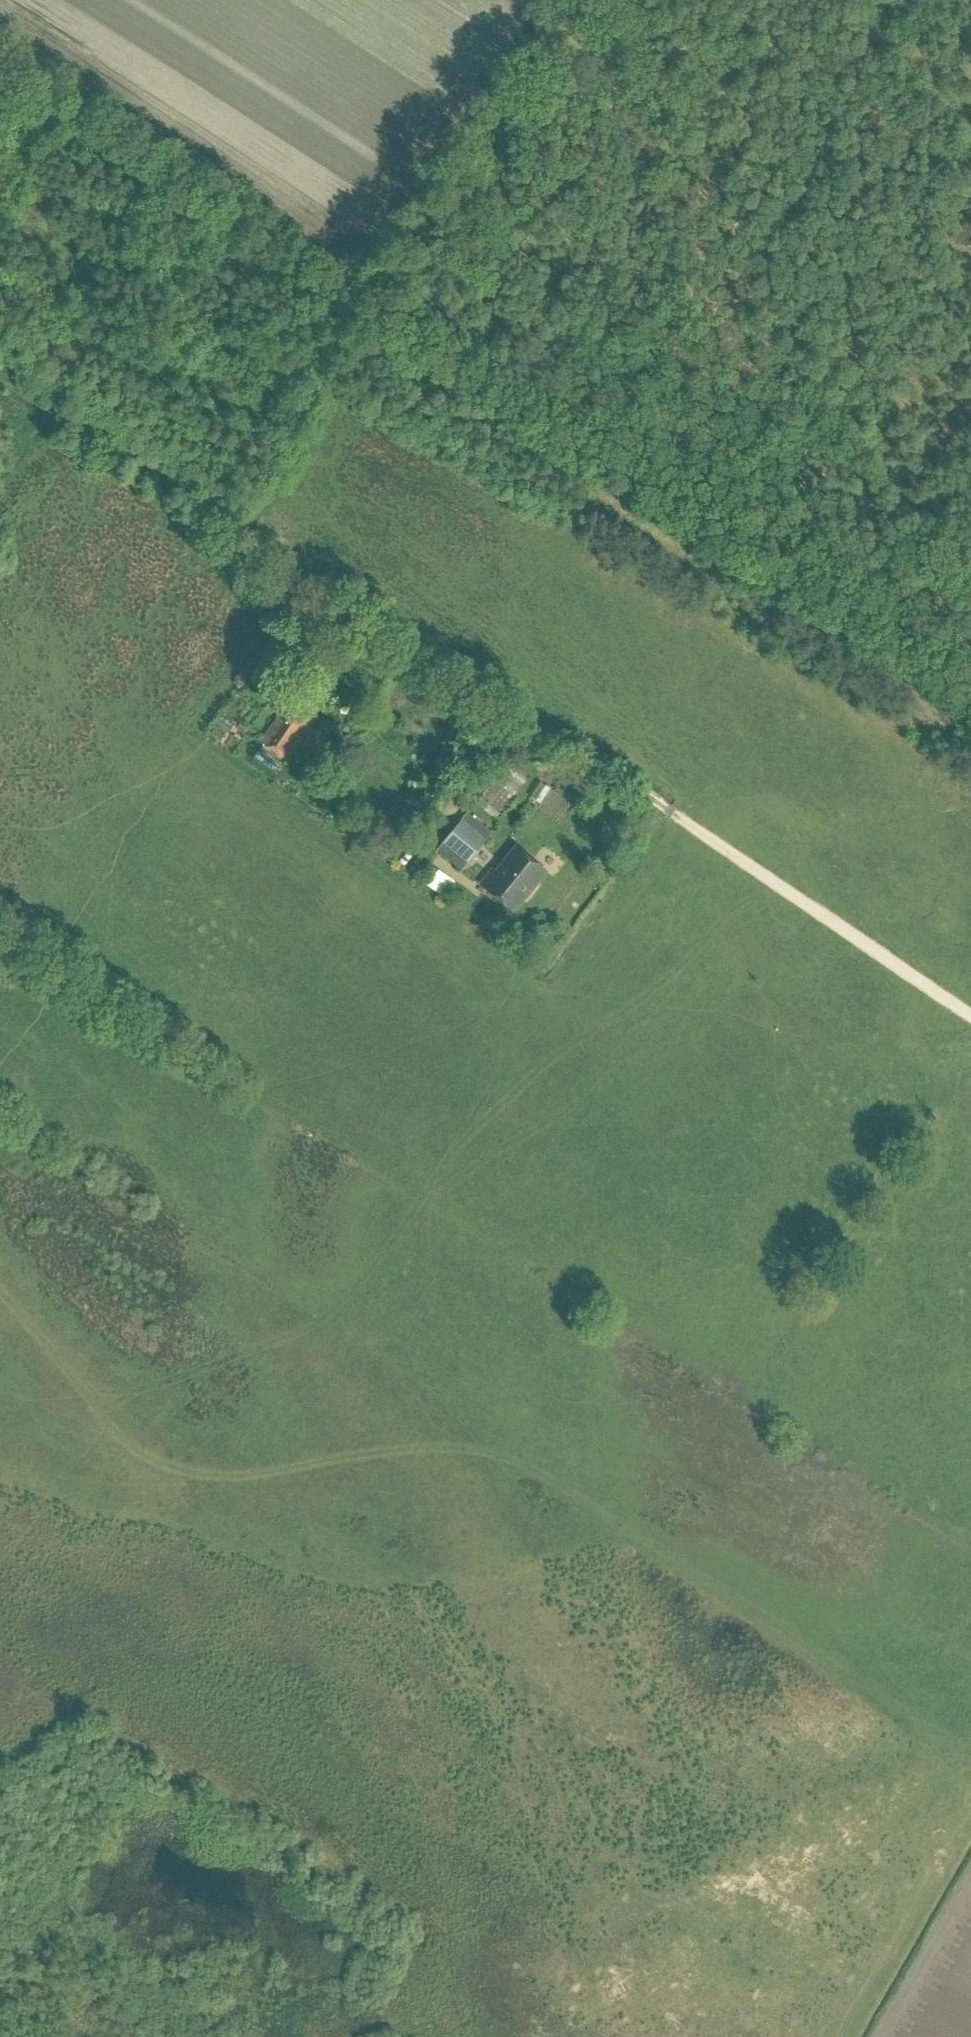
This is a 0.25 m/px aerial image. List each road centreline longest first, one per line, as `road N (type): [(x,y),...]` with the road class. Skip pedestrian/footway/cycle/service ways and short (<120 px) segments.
road 1 (track): [(0,1293),(122,1438),(233,1483),(458,1444),(970,1760)]
road 2 (track): [(55,416),(664,806),(970,1016)]
road 3 (track): [(538,0),(389,240)]
road 4 (track): [(970,1805),(839,2036)]

